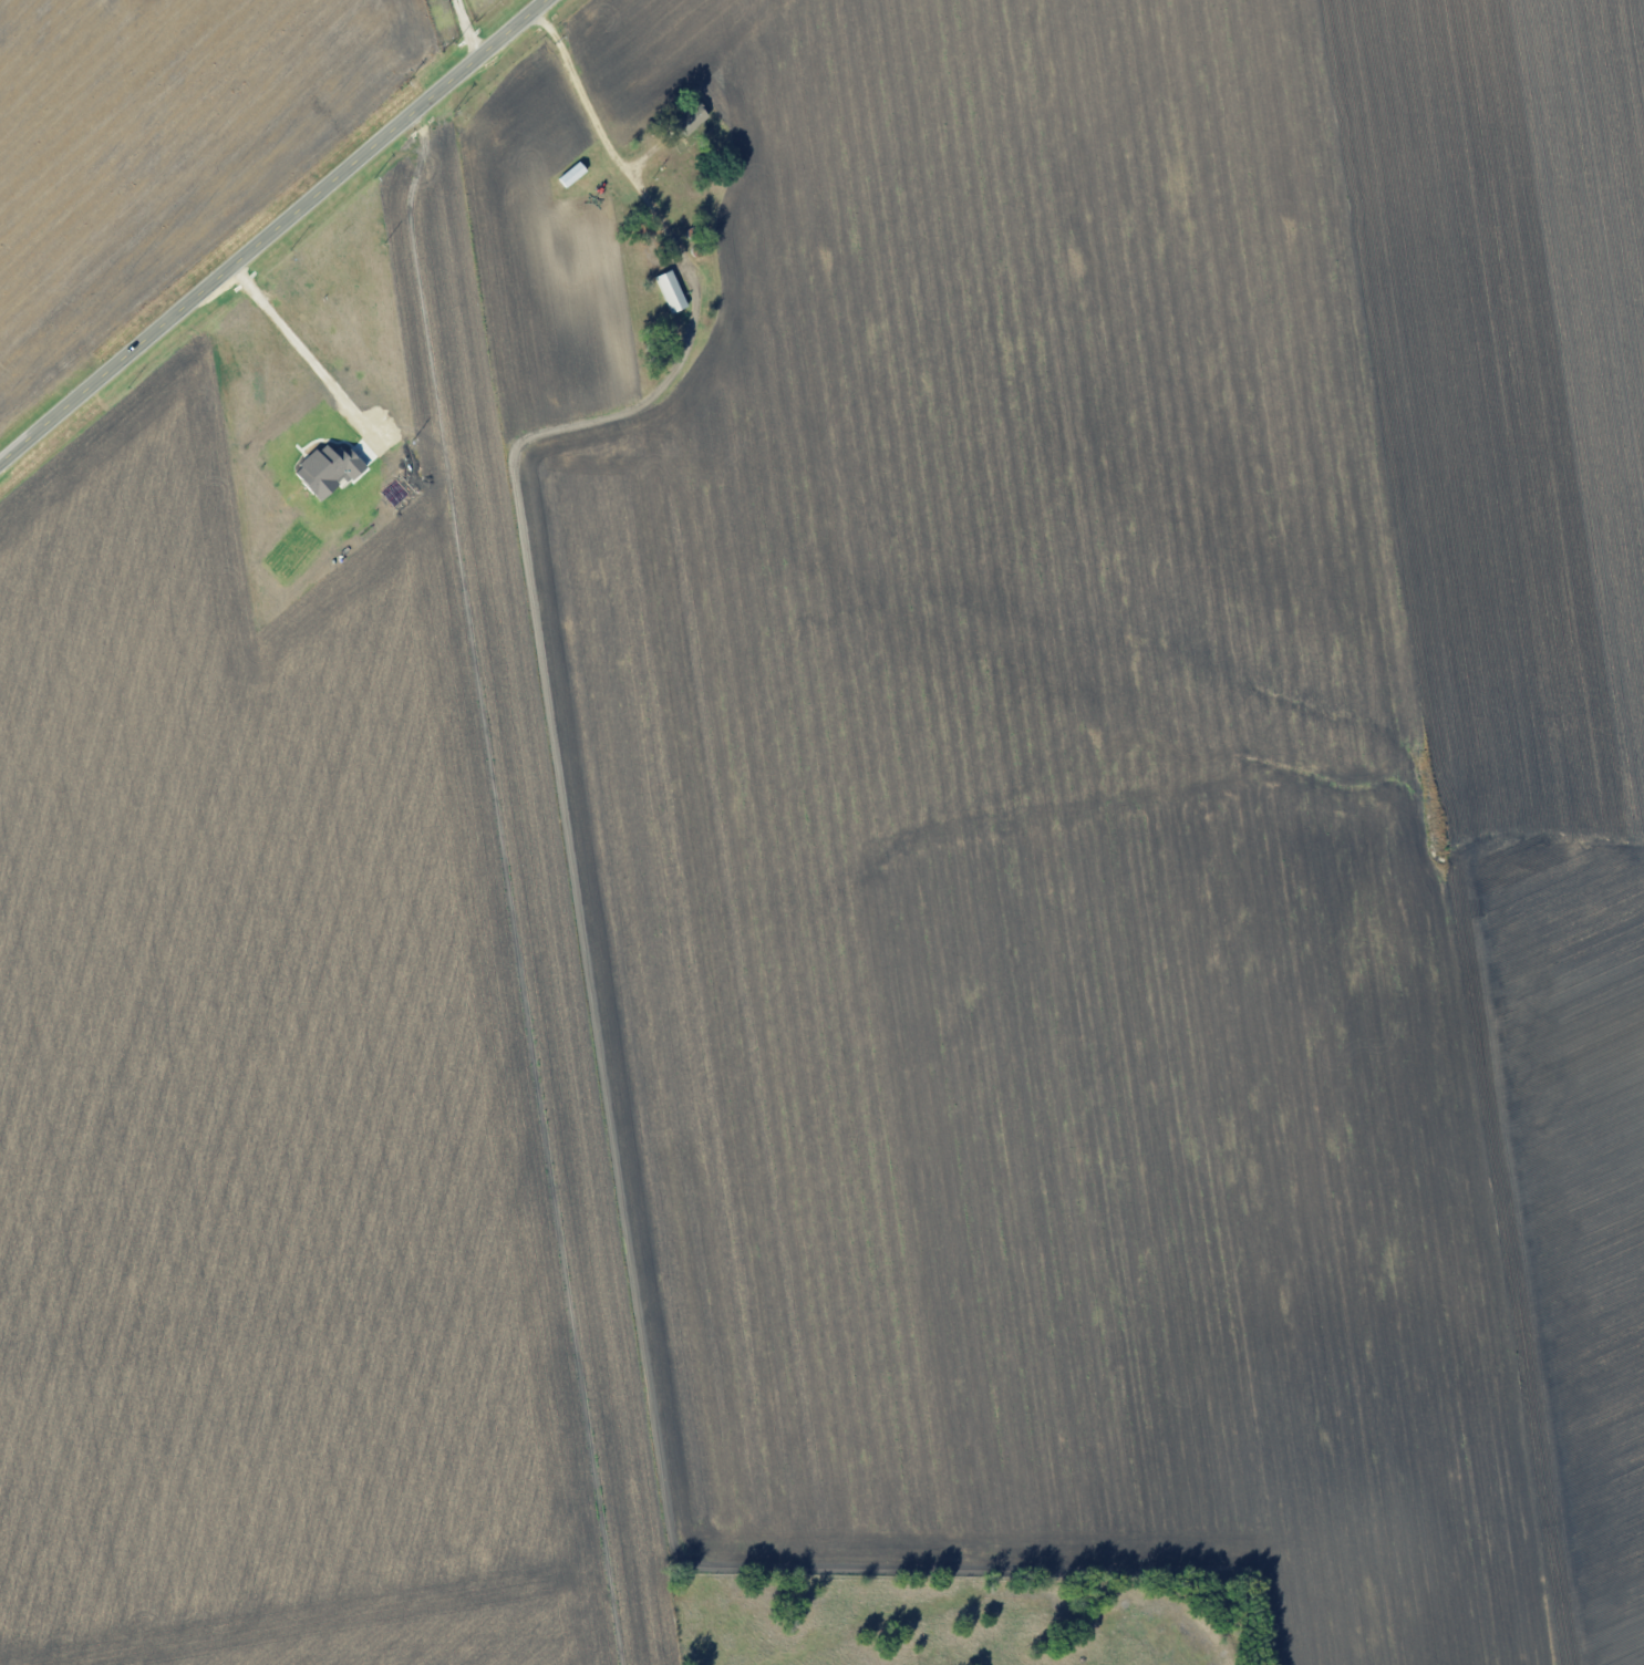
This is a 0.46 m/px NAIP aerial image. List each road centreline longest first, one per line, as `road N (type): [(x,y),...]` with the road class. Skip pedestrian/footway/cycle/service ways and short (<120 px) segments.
road 1 (secondary): [(0,464),(550,0)]

